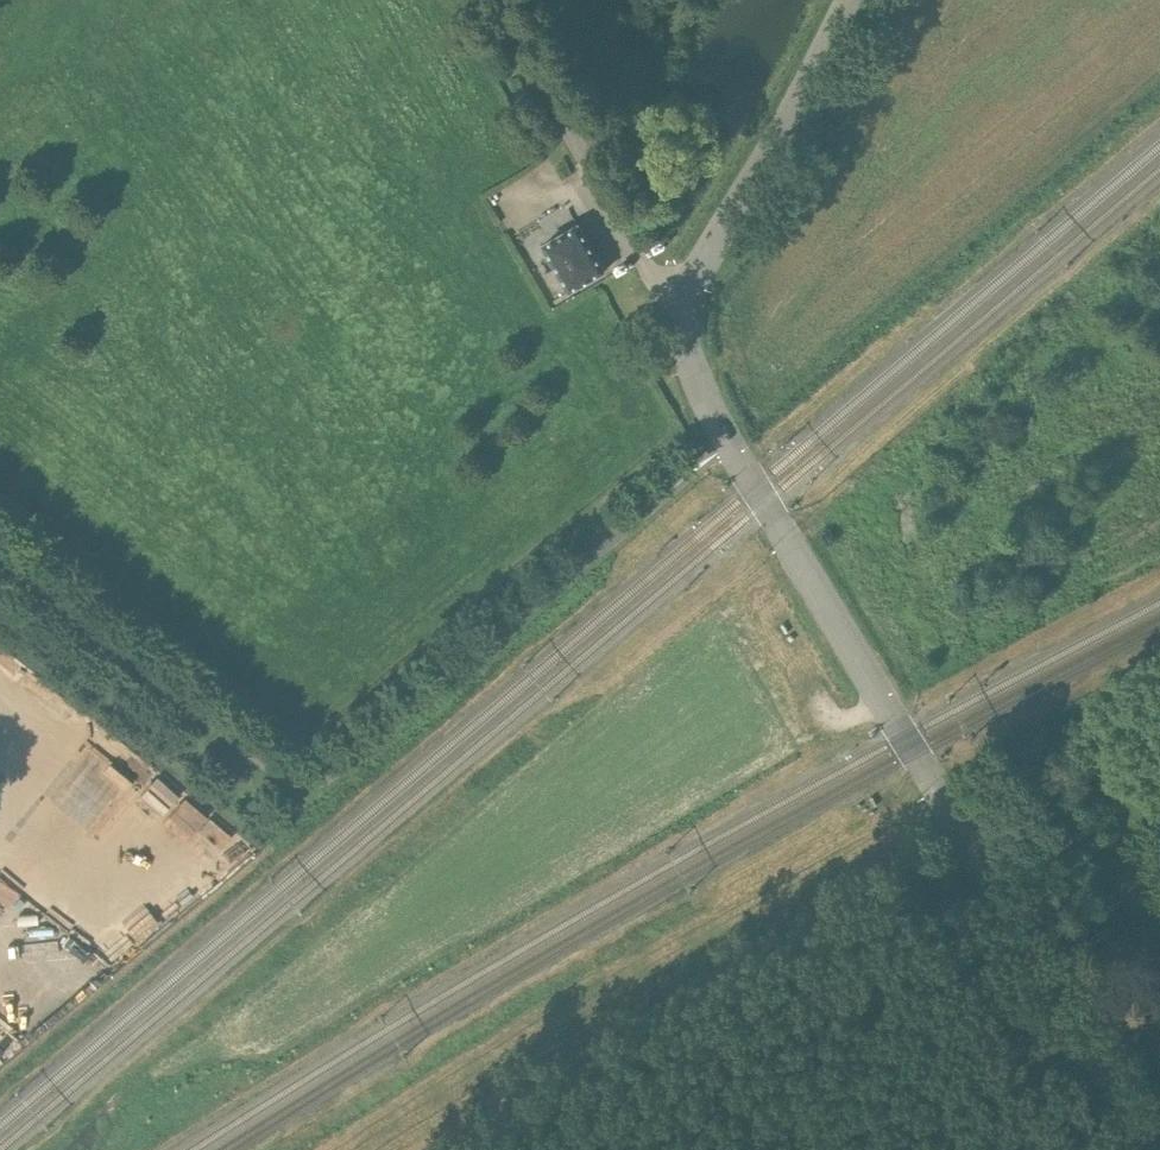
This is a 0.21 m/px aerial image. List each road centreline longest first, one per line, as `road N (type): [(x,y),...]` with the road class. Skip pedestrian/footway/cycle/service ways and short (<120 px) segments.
road 1 (unclassified): [(1151,1149),(691,366),(687,314),(695,280),(849,0)]
road 2 (track): [(798,557),(763,584),(757,615),(762,641),(805,715),(841,723),(882,699)]

